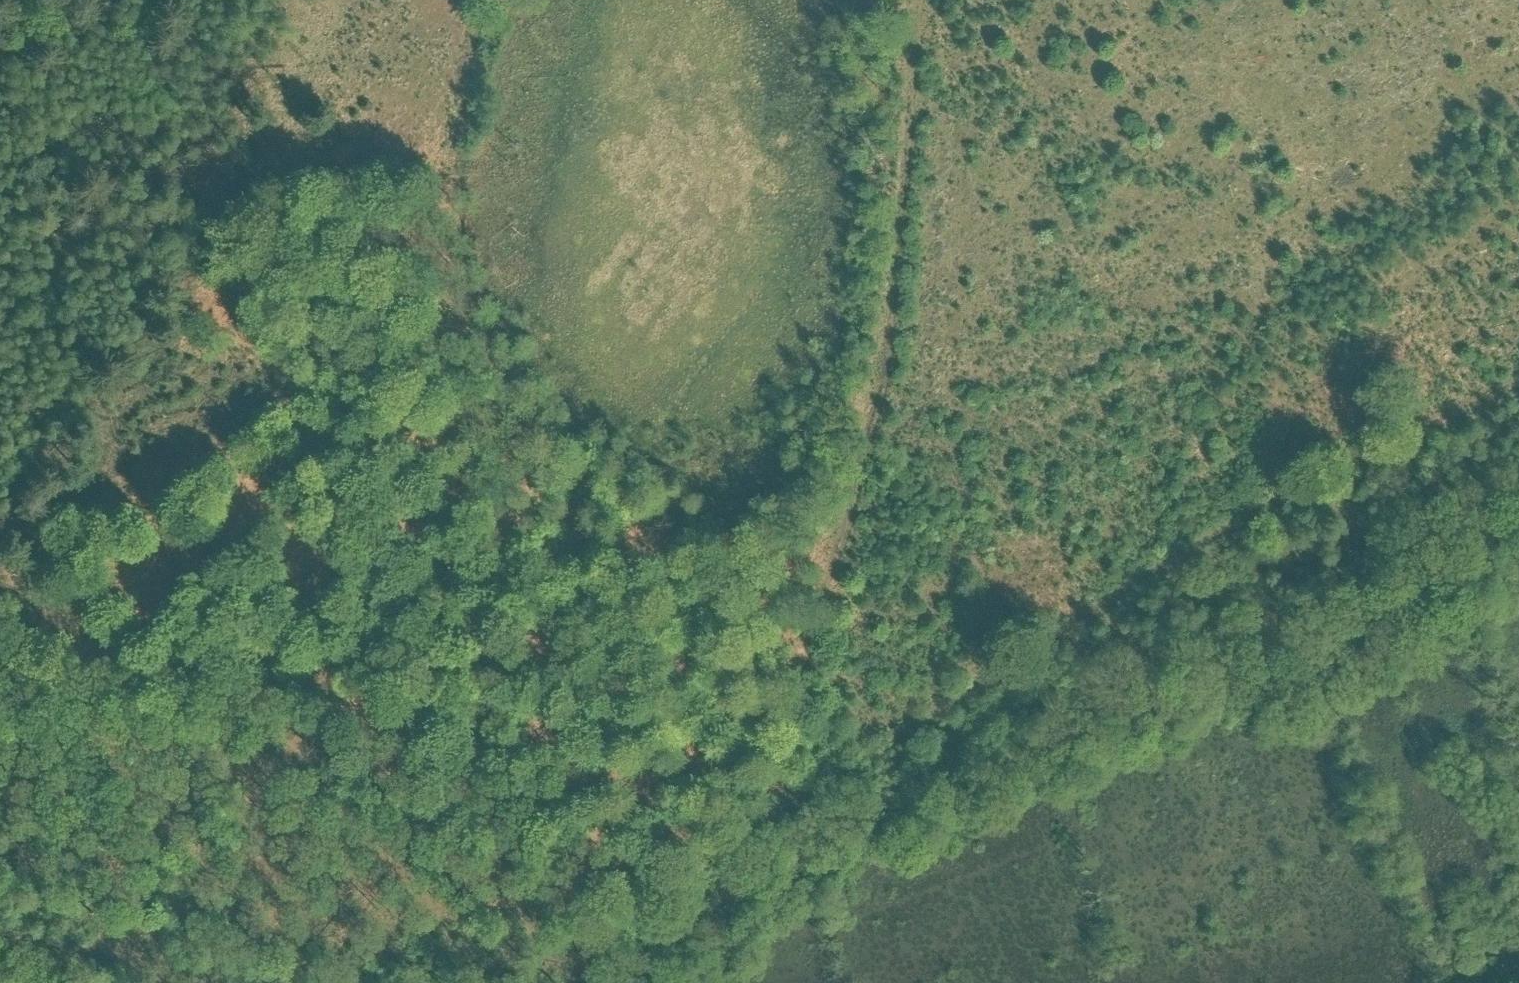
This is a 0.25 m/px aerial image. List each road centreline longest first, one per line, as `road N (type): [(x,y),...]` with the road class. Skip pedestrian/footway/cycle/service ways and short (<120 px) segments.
road 1 (track): [(882,0),(856,403),(792,773)]

